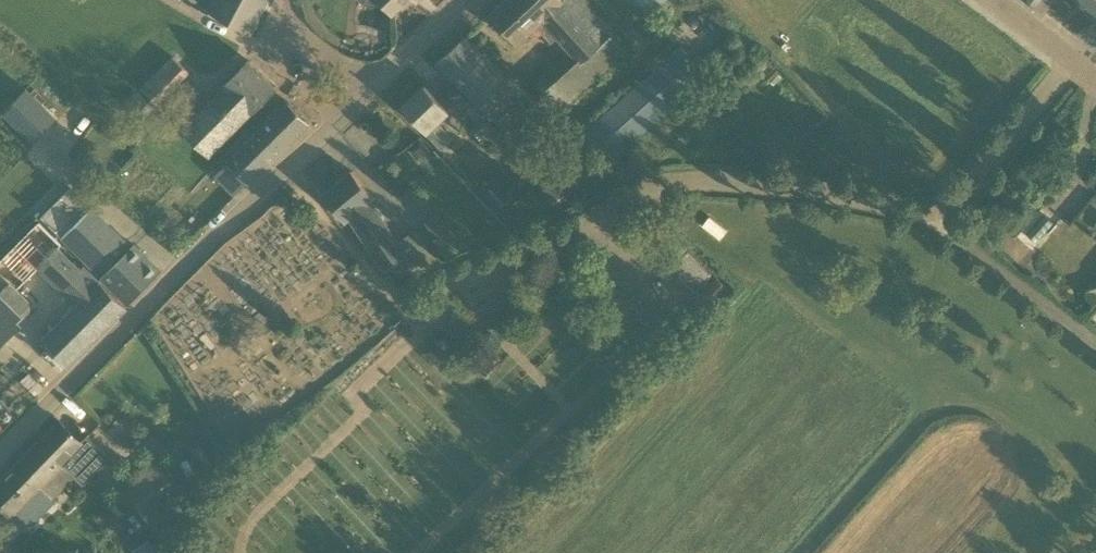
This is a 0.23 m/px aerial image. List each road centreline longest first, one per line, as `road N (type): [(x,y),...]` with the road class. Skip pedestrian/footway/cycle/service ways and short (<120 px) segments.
road 1 (residential): [(938,215),(792,187),(653,188),(587,229),(462,279)]
road 2 (residential): [(0,457),(338,121)]
road 3 (residential): [(938,215),(958,202),(1074,61)]
road 4 (residential): [(1095,344),(951,234),(938,215)]
road 5 (residential): [(374,88),(469,0)]

